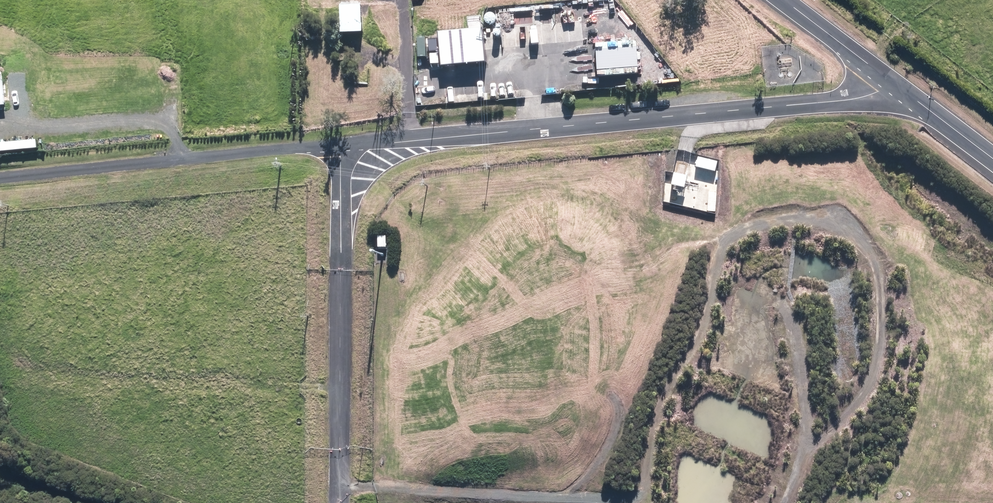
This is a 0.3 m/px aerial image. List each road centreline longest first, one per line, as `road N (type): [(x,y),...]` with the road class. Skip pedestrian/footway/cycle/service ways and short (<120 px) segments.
road 1 (unclassified): [(890,82),(838,101),(0,177)]
road 2 (track): [(568,493),(627,489),(644,470),(656,417),(701,327),(735,229),(777,217),(831,216),(879,247),(887,272),(883,321),(877,361),(850,412),(816,444),(791,502)]
road 3 (track): [(339,488),(568,493),(604,459),(618,414),(610,388)]
road 4 (track): [(808,461),(809,402),(778,296)]
road 5 (tertiary): [(890,82),(784,0)]
road 6 (tertiary): [(992,159),(890,82)]

